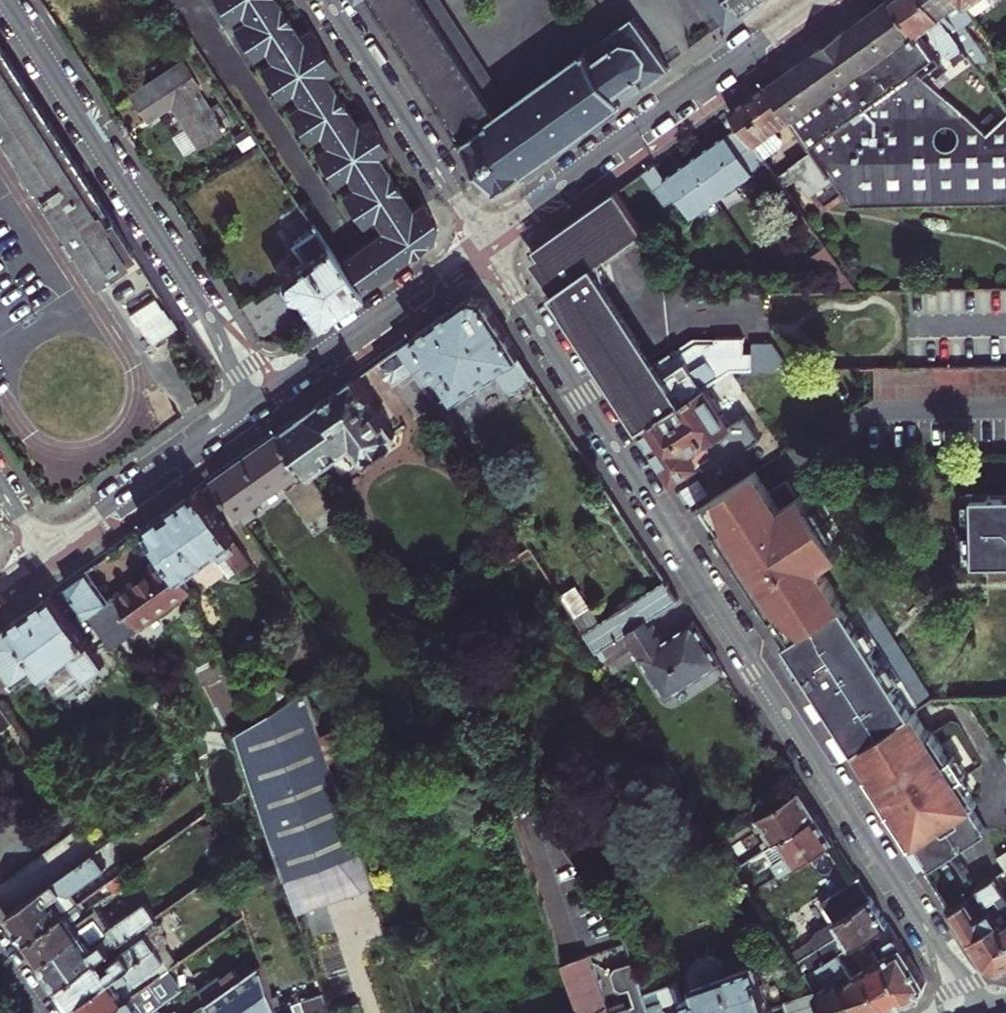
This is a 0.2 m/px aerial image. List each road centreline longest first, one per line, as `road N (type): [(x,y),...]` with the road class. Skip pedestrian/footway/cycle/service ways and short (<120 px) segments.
road 1 (residential): [(983,1012),(485,243)]
road 2 (residential): [(6,0),(264,401)]
road 3 (residential): [(827,0),(485,243)]
road 4 (residential): [(485,243),(327,0)]
road 5 (residential): [(485,243),(264,401)]
road 6 (residential): [(264,401),(44,557)]

